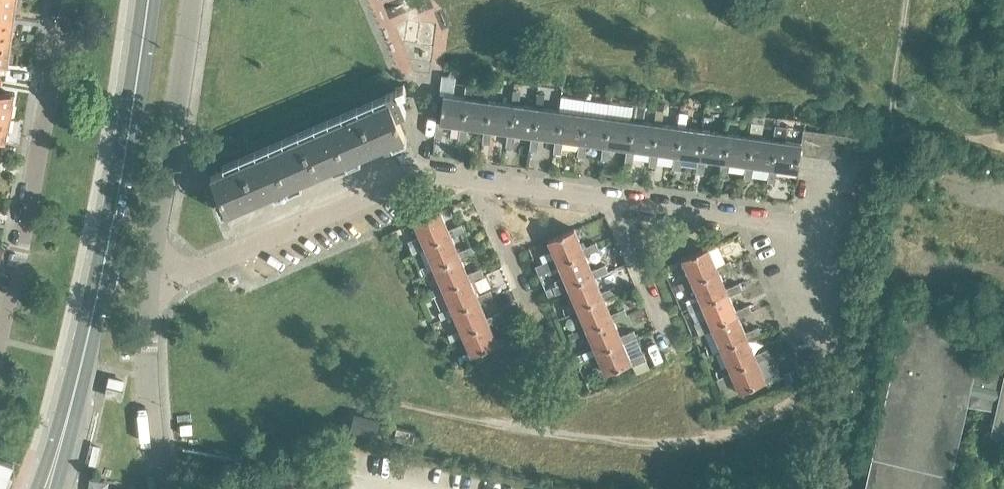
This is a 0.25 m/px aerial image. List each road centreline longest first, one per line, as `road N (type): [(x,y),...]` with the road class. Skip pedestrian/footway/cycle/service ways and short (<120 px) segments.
road 1 (residential): [(476,181),(428,178),(391,188),(191,270),(153,272)]
road 2 (unclassified): [(0,332),(62,0)]
road 3 (residential): [(153,272),(193,0)]
road 4 (primary): [(104,267),(146,0)]
road 5 (unclassified): [(162,488),(148,344),(153,272)]
road 6 (residential): [(790,224),(610,198)]
road 7 (primary): [(65,431),(104,267)]
road 8 (residential): [(536,322),(476,181)]
road 9 (residential): [(669,331),(610,198)]
road 10 (residential): [(610,198),(476,181)]

